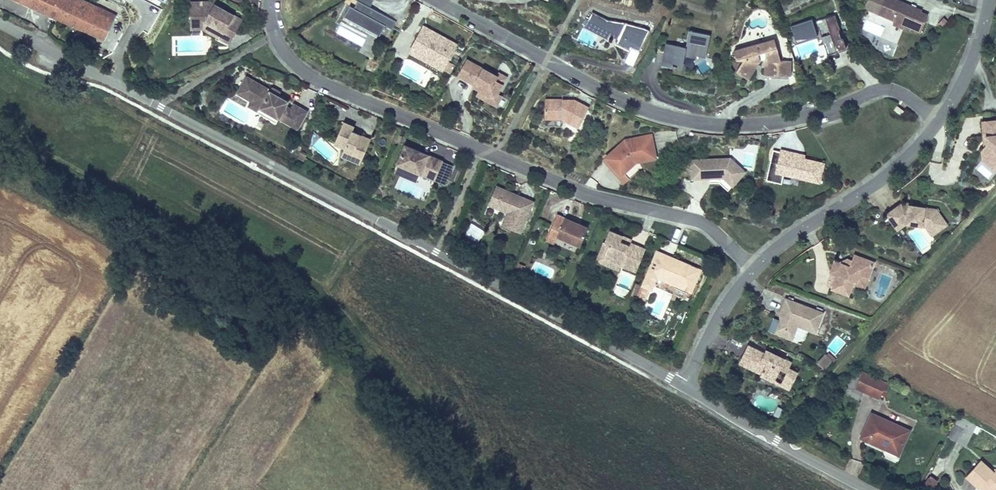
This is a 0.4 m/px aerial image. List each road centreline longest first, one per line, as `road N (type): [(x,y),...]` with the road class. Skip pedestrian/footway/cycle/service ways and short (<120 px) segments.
road 1 (unclassified): [(683,388),(0,24)]
road 2 (residential): [(434,0),(606,94),(662,116),(720,126),(779,123),(888,90),(938,122)]
road 3 (residential): [(273,37),(322,85),(573,191),(704,224),(752,271)]
road 4 (residential): [(752,271),(886,175),(938,122)]
road 5 (unclassified): [(867,489),(683,388)]
road 6 (residential): [(683,388),(752,271)]
road 7 (residential): [(938,122),(975,54),(988,0)]

